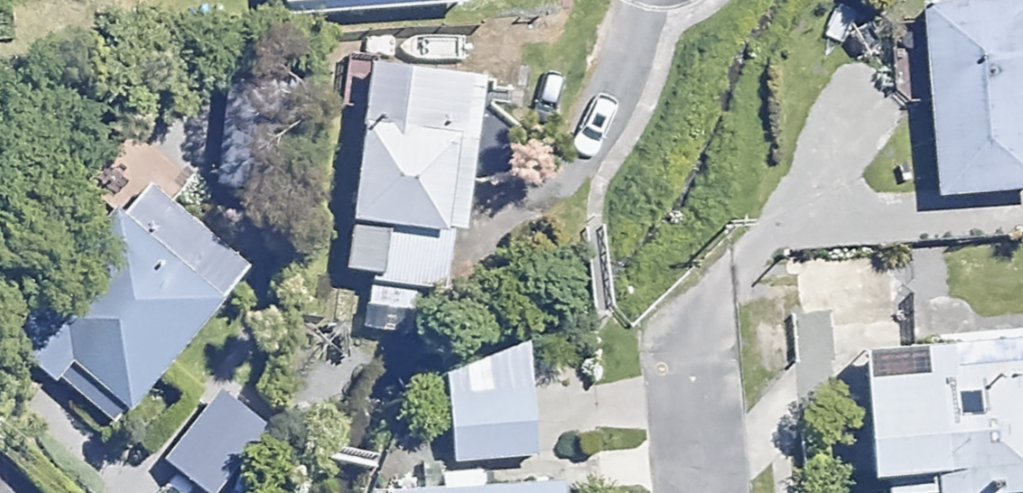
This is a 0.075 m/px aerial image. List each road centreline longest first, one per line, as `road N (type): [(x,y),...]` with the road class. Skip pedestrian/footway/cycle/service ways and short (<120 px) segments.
road 1 (residential): [(651,339),(665,492)]

